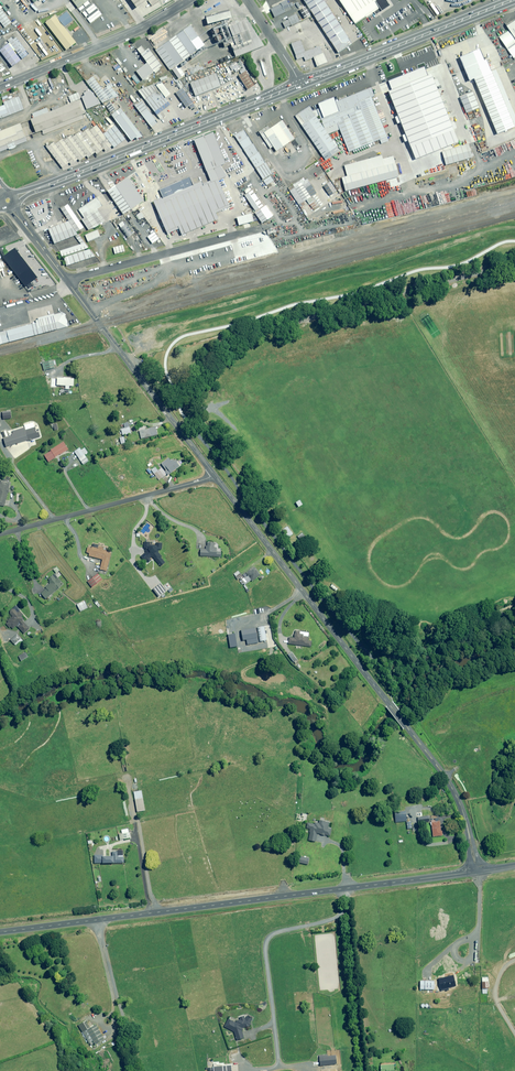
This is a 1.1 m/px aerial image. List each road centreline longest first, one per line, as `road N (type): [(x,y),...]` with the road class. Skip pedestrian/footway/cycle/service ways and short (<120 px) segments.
road 1 (unclassified): [(477,871),(0,934)]
road 2 (unclassified): [(215,475),(443,773),(461,804),(477,871)]
road 3 (primary): [(301,84),(36,189)]
road 4 (unclassified): [(66,280),(215,475)]
road 5 (primary): [(513,0),(301,84)]
road 6 (residential): [(0,535),(215,475)]
road 7 (residential): [(0,88),(190,0)]
road 8 (residential): [(66,280),(256,231)]

